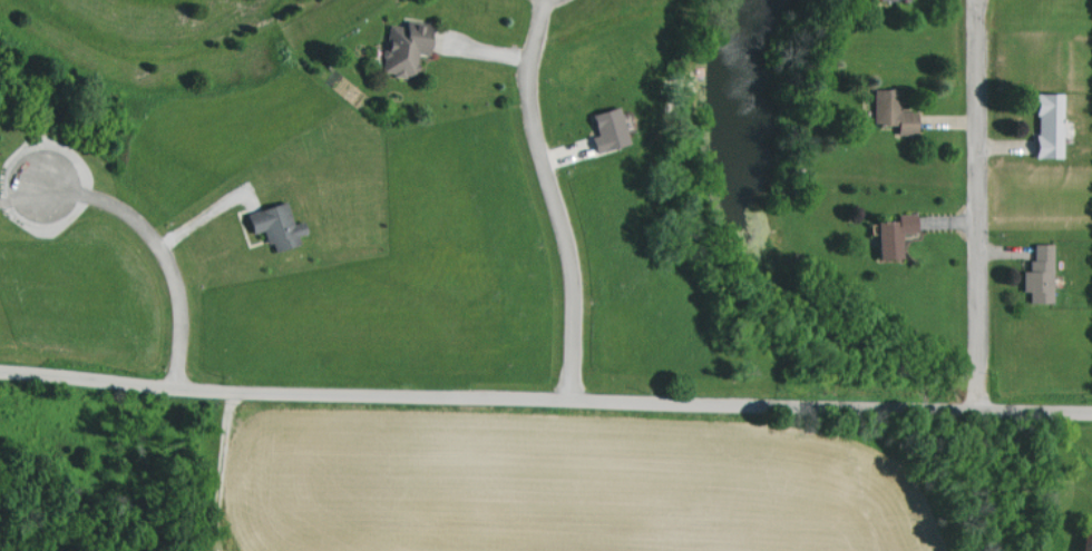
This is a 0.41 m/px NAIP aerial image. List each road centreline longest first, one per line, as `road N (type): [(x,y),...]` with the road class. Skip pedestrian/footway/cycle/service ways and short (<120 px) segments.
road 1 (residential): [(1091,419),(218,406),(90,392)]
road 2 (residential): [(569,409),(567,223),(523,115),(545,0)]
road 3 (residential): [(975,416),(977,0)]
road 4 (residential): [(177,402),(182,288),(147,219),(46,187)]

